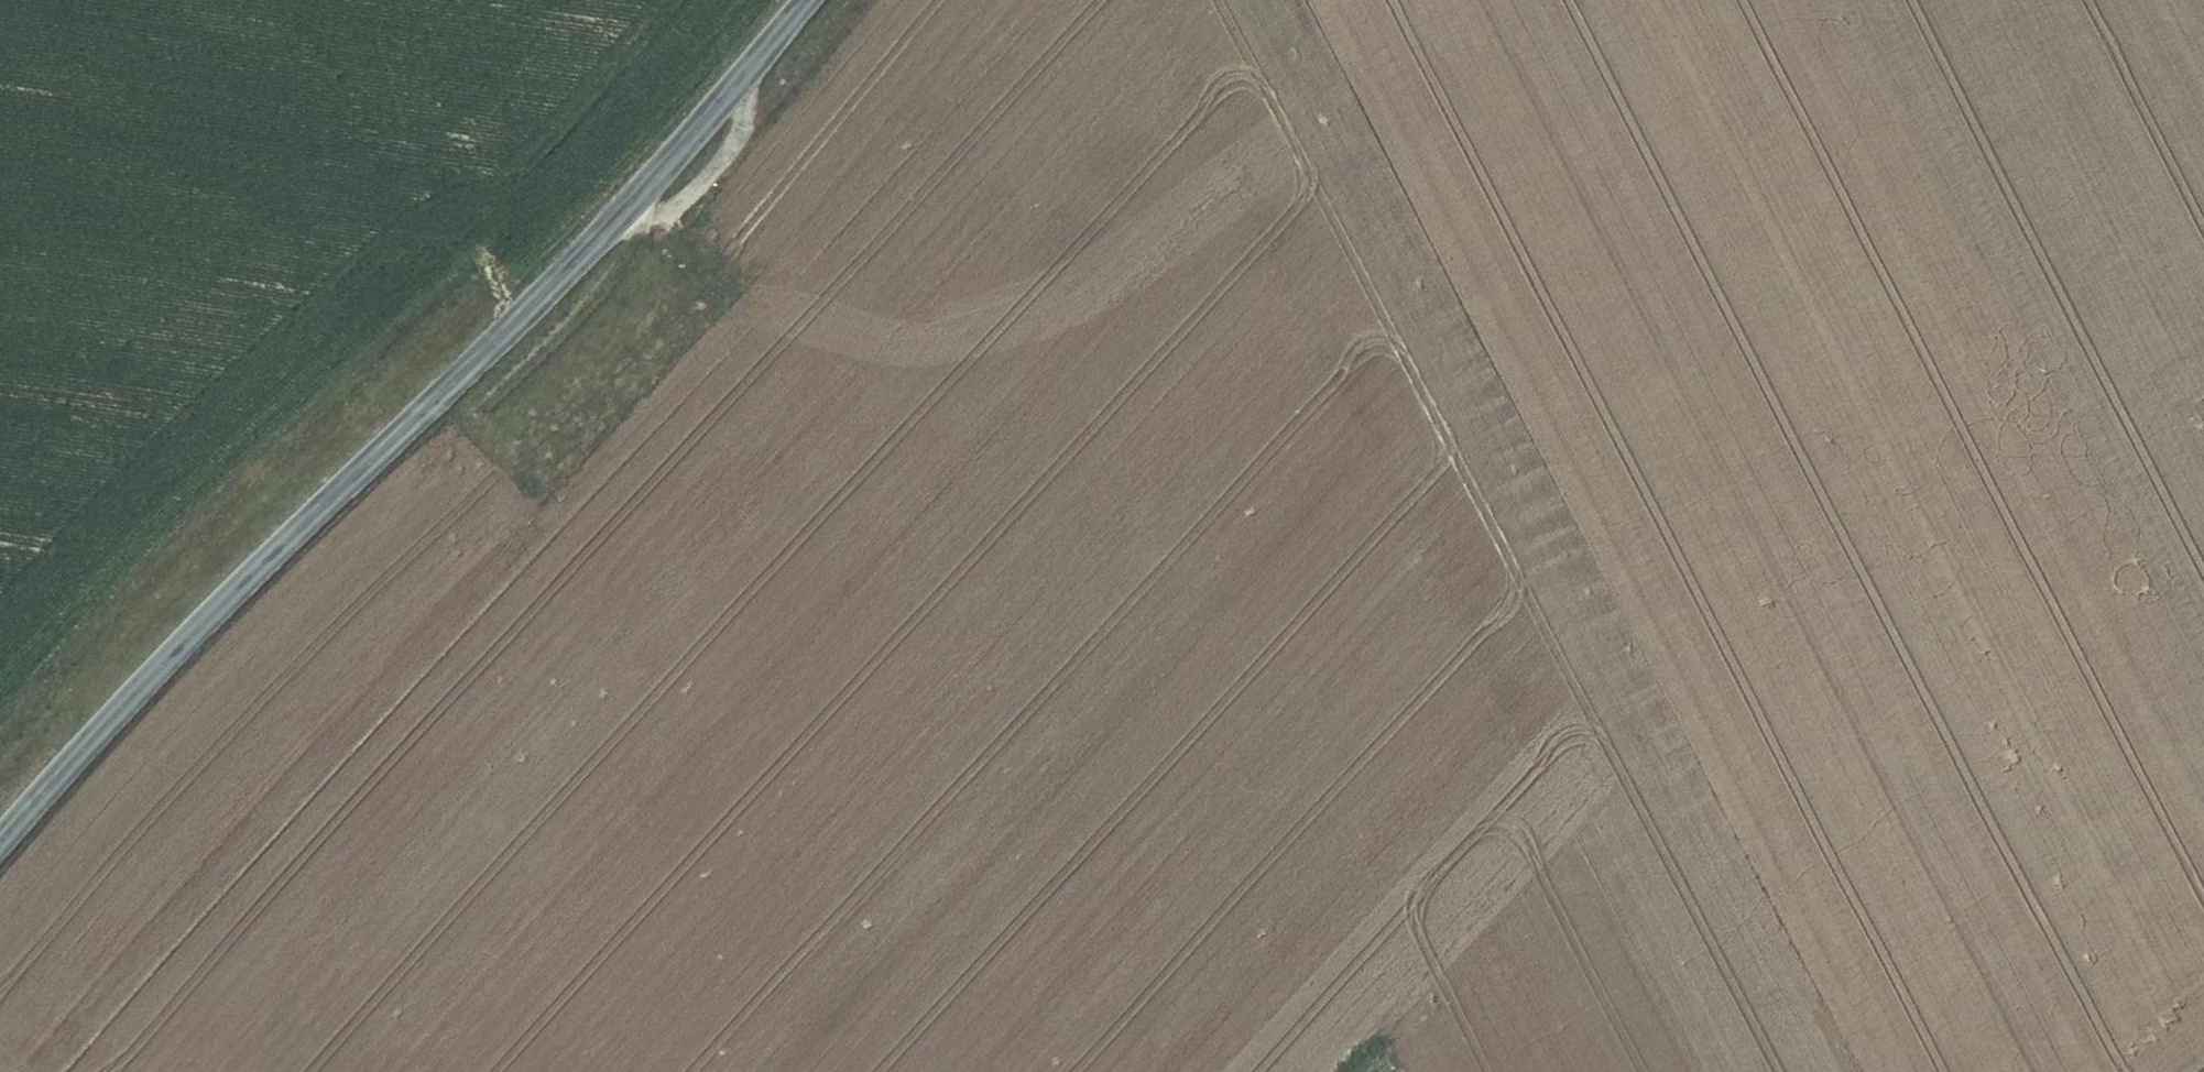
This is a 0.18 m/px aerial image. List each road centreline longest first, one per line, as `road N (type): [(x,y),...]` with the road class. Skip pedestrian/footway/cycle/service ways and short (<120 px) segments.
road 1 (tertiary): [(798,0),(0,855)]

